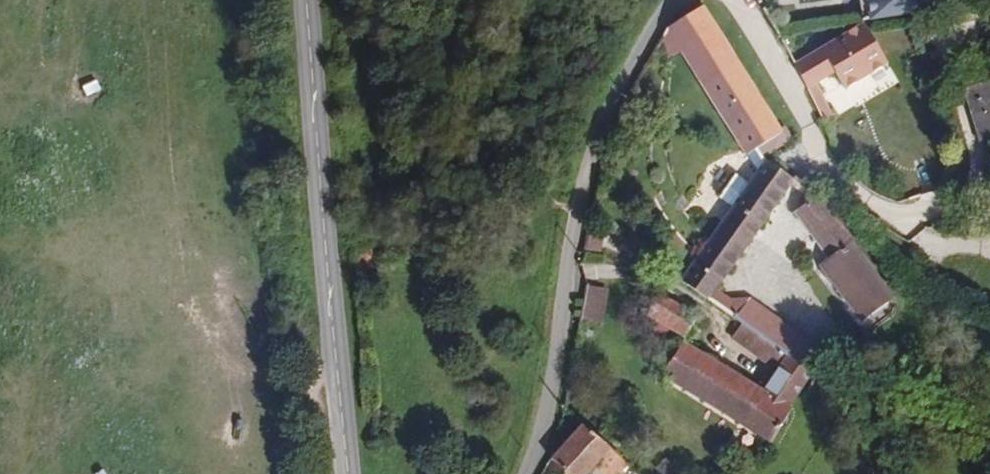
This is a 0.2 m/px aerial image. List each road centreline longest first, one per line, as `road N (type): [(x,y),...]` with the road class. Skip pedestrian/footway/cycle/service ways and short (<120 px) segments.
road 1 (residential): [(523,473),(610,94),(676,0)]
road 2 (tertiary): [(345,473),(302,0)]

